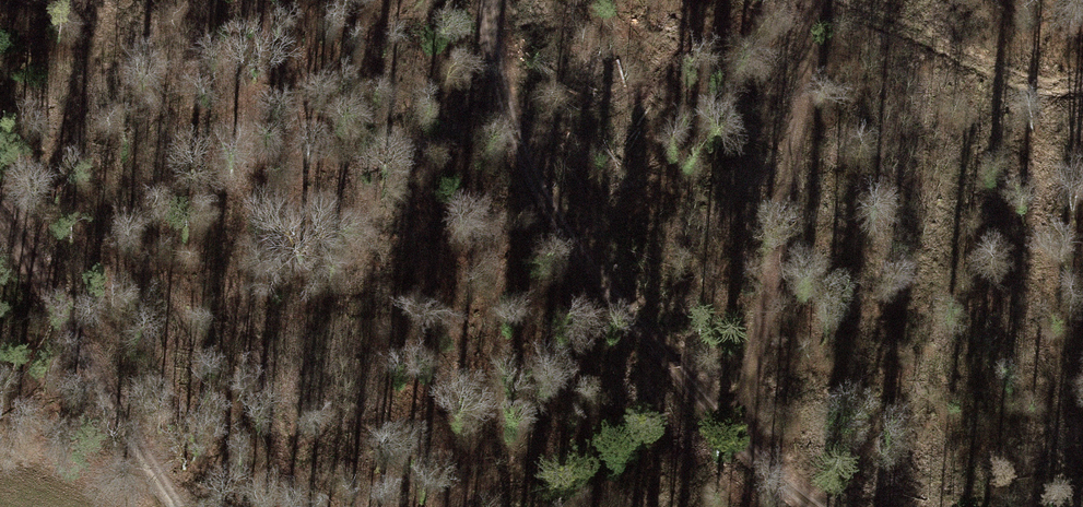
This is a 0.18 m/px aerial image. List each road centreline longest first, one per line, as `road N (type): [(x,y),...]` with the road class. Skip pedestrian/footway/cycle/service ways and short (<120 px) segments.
road 1 (track): [(816,506),(732,438),(561,230),(513,131),(486,0)]
road 2 (track): [(811,0),(815,27),(745,449)]
road 3 (track): [(0,227),(169,506)]

